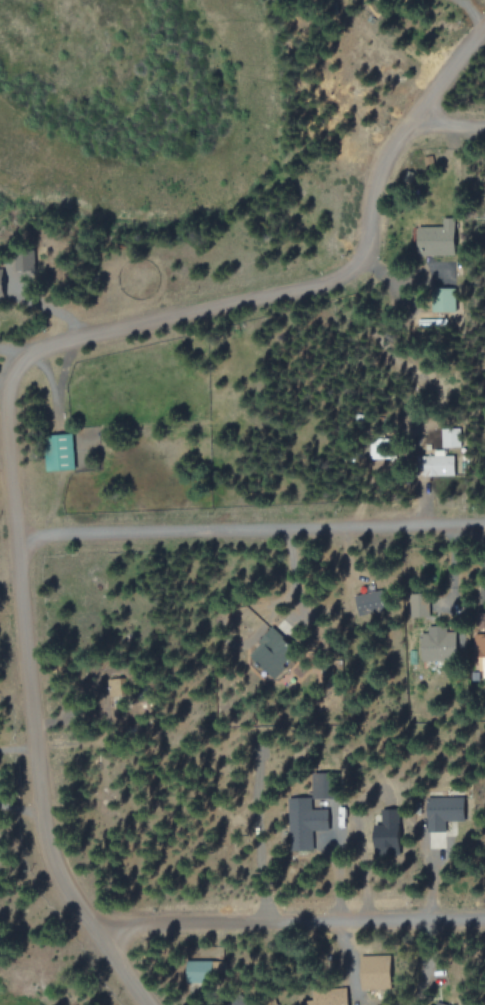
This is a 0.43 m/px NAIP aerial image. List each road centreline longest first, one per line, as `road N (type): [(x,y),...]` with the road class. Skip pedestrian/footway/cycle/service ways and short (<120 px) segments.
road 1 (residential): [(151,1004),(53,865),(15,475),(17,391),(27,358),(336,283),(358,263),(393,162),(450,68),(484,36)]
road 2 (residential): [(484,528),(20,539)]
road 3 (residential): [(484,922),(92,927)]

